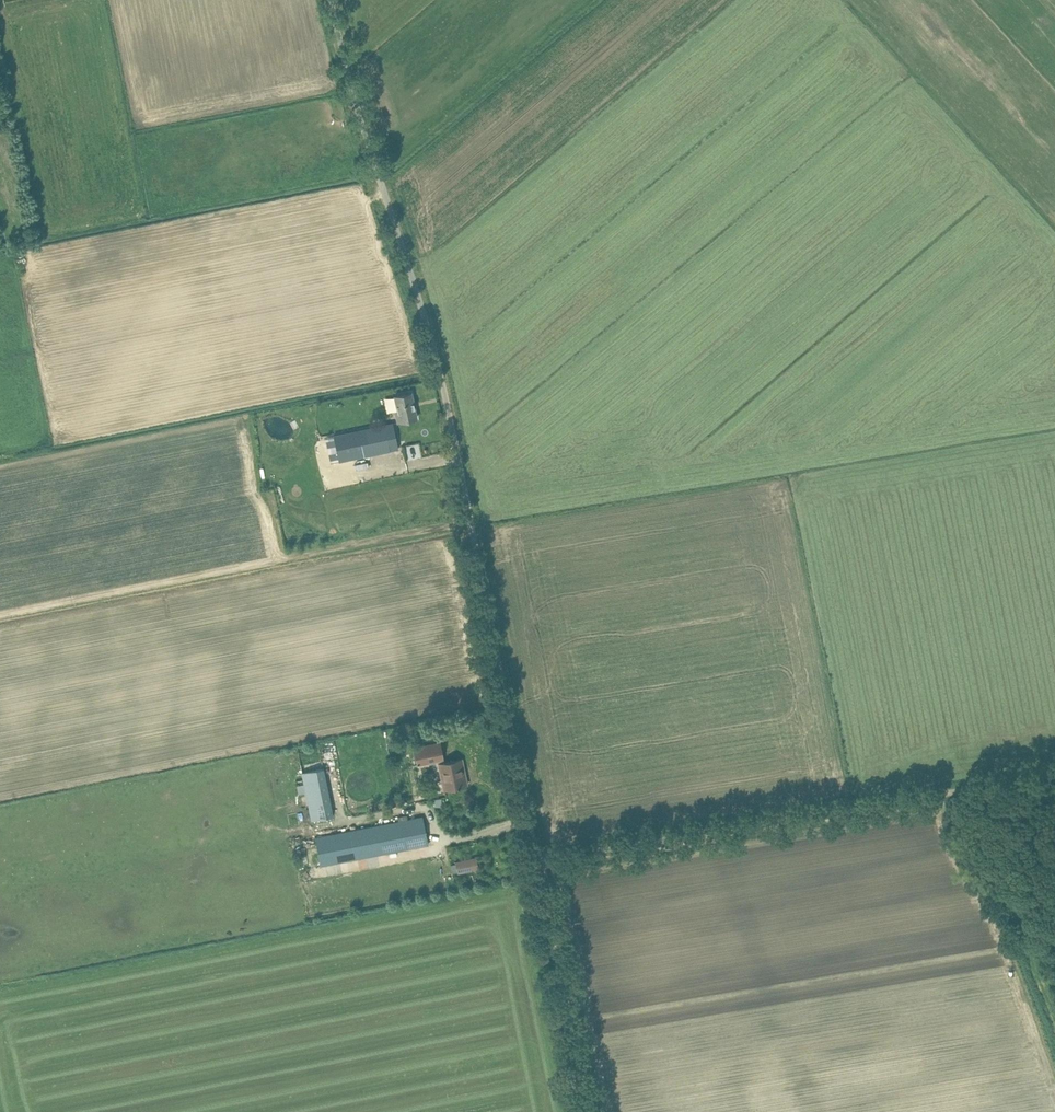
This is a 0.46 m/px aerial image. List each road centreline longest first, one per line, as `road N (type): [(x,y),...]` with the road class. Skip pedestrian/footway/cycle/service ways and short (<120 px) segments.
road 1 (unclassified): [(538,860),(434,342),(330,0)]
road 2 (unclassified): [(538,860),(1054,775)]
road 3 (unclassified): [(584,1111),(538,860)]

